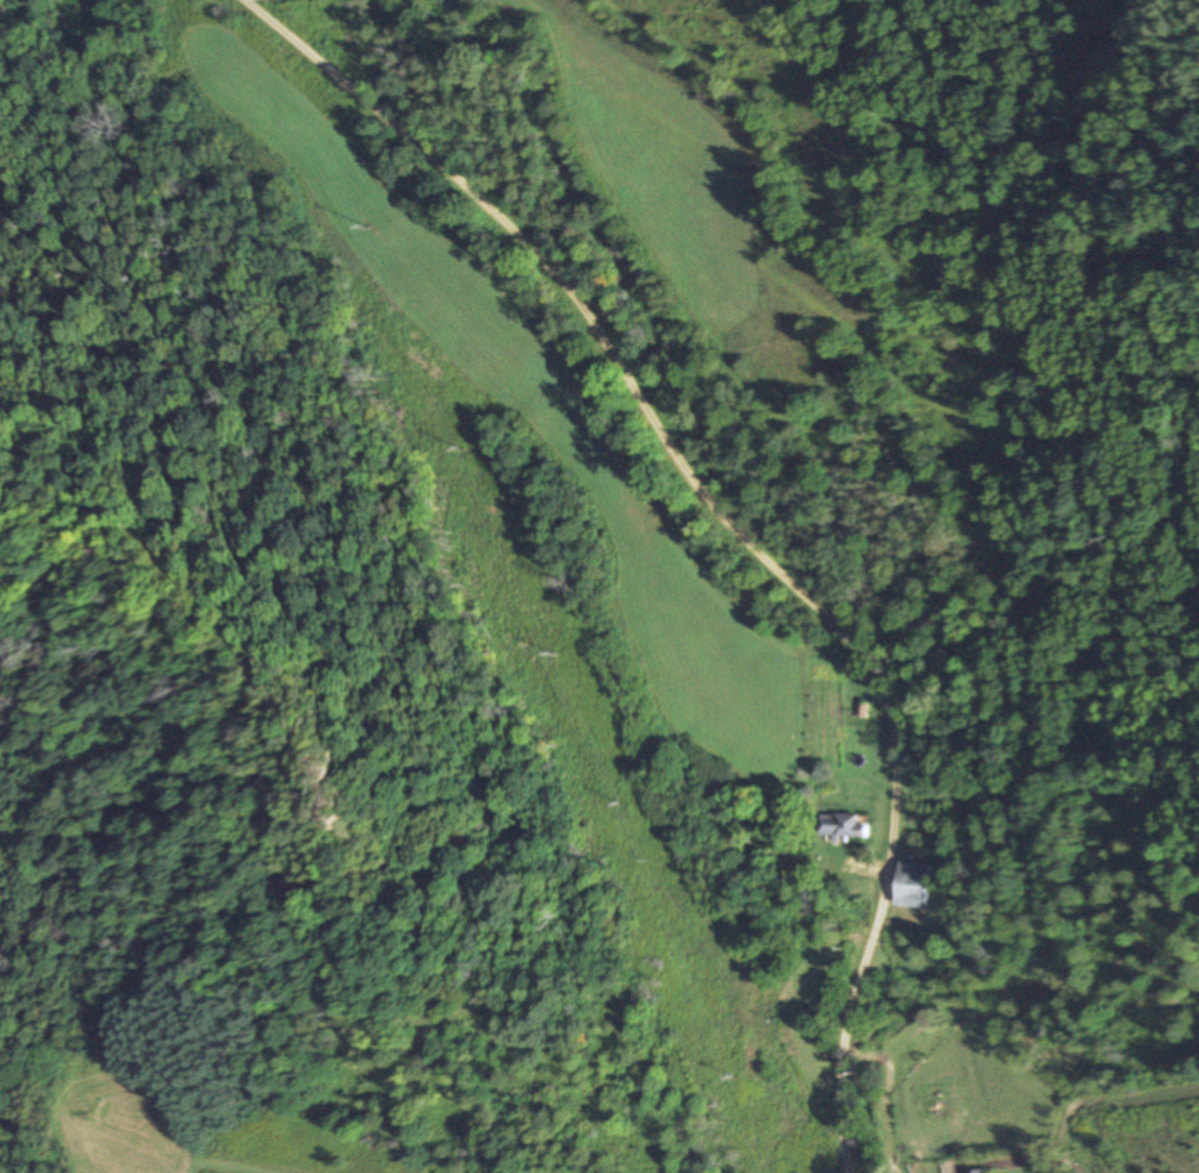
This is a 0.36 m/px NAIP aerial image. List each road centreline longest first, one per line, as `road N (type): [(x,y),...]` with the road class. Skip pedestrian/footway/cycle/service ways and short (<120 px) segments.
road 1 (residential): [(852,1172),(840,1101),(852,1017),(895,856),(899,767),(880,696),(837,629),(689,484),(557,277),(242,0)]

